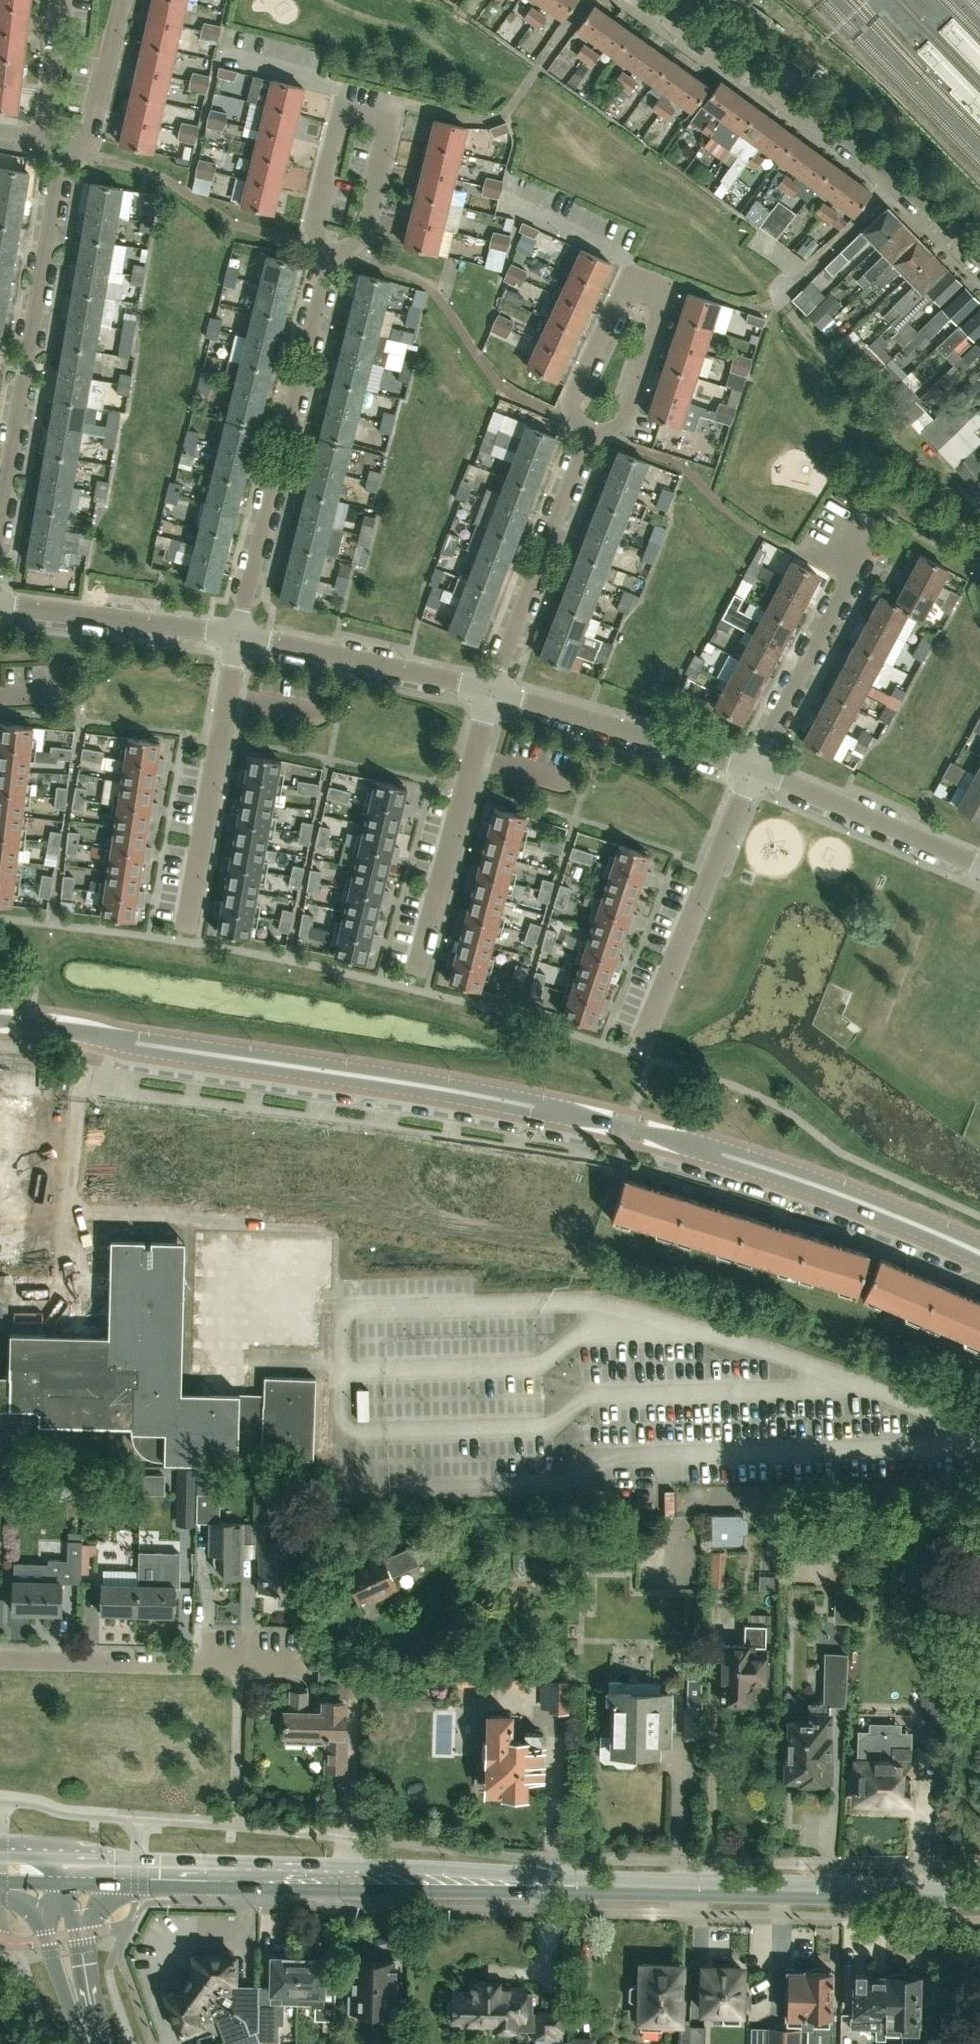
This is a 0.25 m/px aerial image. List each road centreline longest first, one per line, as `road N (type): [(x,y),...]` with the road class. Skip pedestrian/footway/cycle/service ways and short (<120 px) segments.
road 1 (tertiary): [(0,1023),(364,1070),(630,1119),(891,1202),(979,1242)]
road 2 (secondary): [(103,1887),(587,1885)]
road 3 (secondary): [(587,1885),(410,1864),(136,1866)]
road 4 (residential): [(979,265),(841,143),(641,0)]
road 5 (residential): [(236,635),(331,254)]
road 6 (secondary): [(979,1895),(587,1885)]
road 7 (track): [(979,1480),(707,1489),(674,1531),(675,1578)]
road 8 (residential): [(0,504),(63,153)]
road 9 (residential): [(589,433),(623,419),(663,305),(660,291),(636,283),(620,292),(574,418)]
road 10 (residential): [(331,254),(363,236),(383,143),(377,120),(338,118),(311,227),(318,244)]
road 11 (residential): [(638,1051),(753,764)]
road 12 (residential): [(413,987),(490,689)]
road 13 (residential): [(183,938),(236,635)]
road 14 (residential): [(753,764),(865,537),(827,518)]
road 15 (track): [(786,288),(783,299),(979,504)]
road 16 (residential): [(490,689),(589,433)]
road 17 (residential): [(753,764),(490,689)]
road 18 (residential): [(490,689),(236,635)]
road 19 (residential): [(979,863),(753,764)]
road 20 (residential): [(236,635),(0,604)]
road 21 (residential): [(237,1665),(0,1659)]
road 22 (residential): [(118,0),(87,137),(63,153)]
road 23 (residential): [(44,135),(61,0)]
road 24 (secondary): [(136,1866),(76,1849),(3,1848)]

